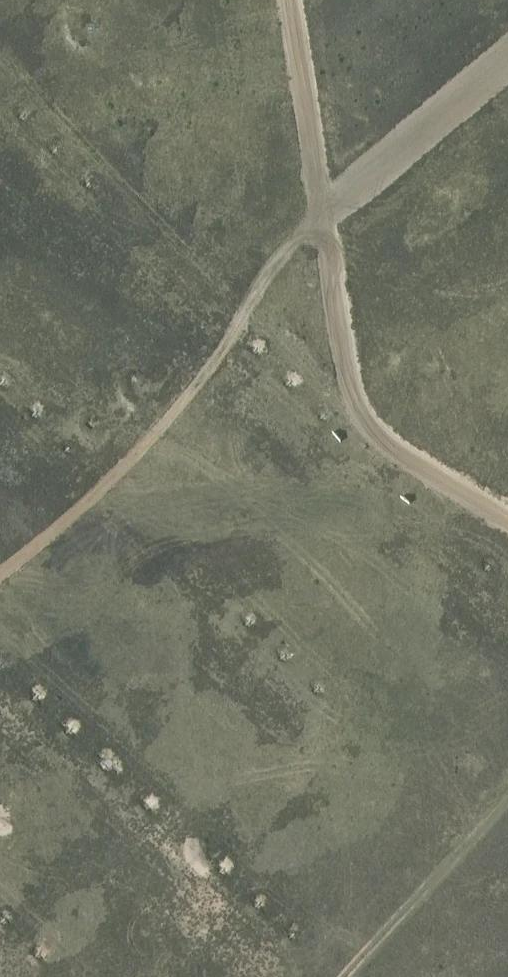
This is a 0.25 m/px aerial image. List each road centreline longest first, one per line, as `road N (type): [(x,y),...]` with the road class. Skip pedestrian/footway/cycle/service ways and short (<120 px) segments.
road 1 (track): [(507,63),(291,247),(208,371),(125,466),(0,576)]
road 2 (track): [(507,519),(365,432),(355,415),(291,0)]
road 3 (track): [(507,796),(341,976)]

